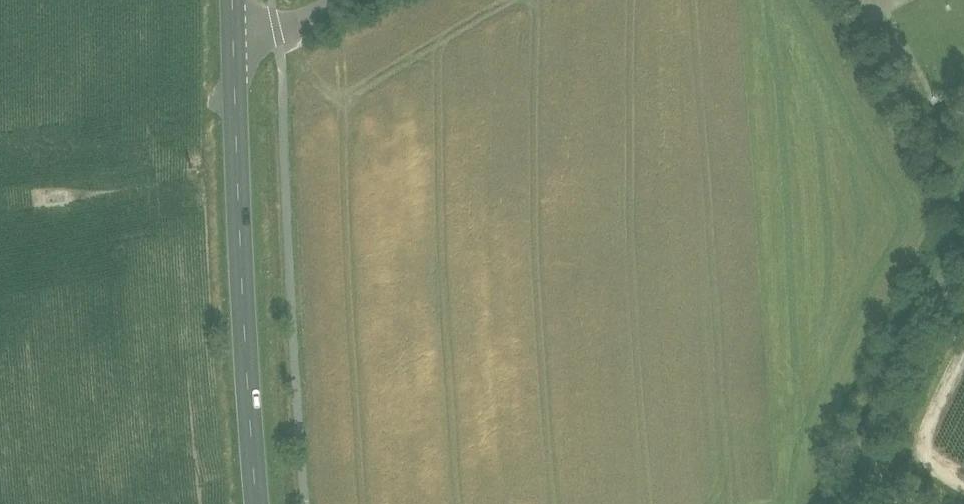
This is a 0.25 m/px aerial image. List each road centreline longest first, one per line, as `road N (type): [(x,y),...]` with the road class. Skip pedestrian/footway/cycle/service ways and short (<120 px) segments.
road 1 (tertiary): [(234,31),(253,503)]
road 2 (residential): [(918,503),(882,483),(876,463),(963,255)]

